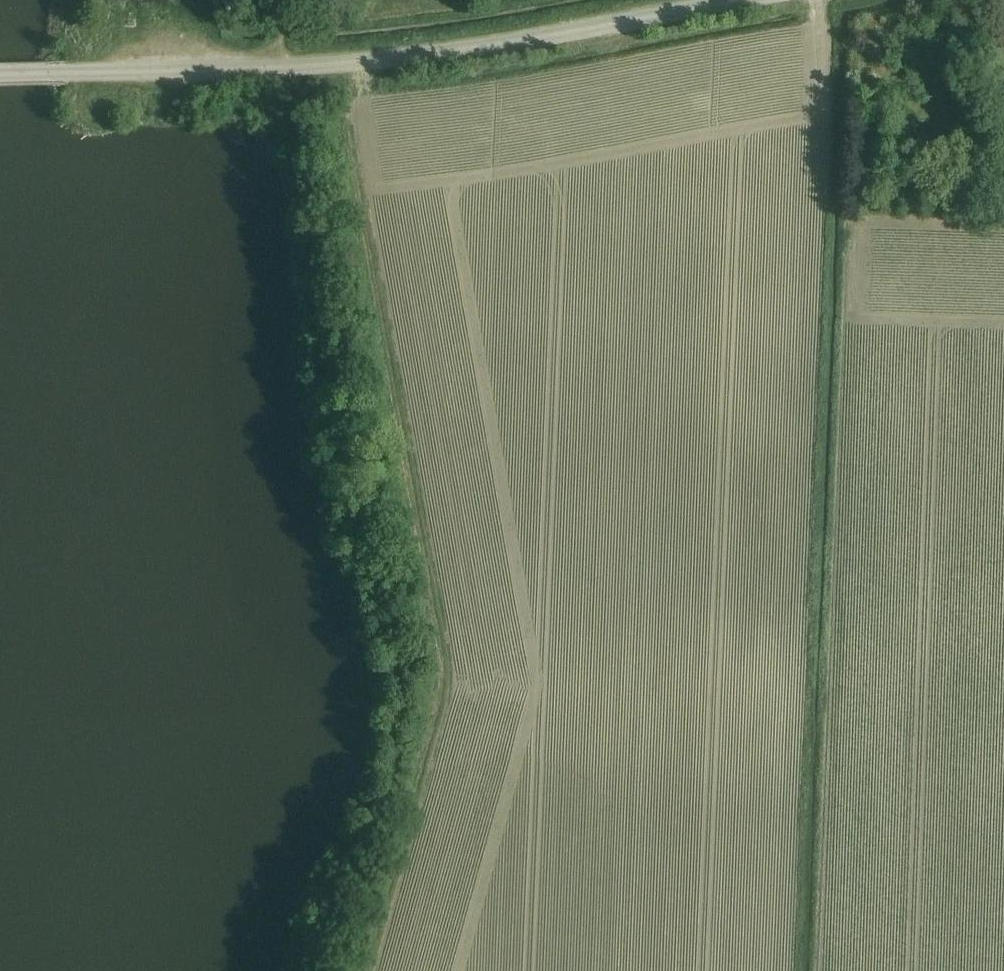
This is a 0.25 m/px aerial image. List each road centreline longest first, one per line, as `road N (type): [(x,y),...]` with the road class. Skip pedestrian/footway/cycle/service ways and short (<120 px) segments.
road 1 (tertiary): [(0,75),(282,68),(425,54),(738,0)]

